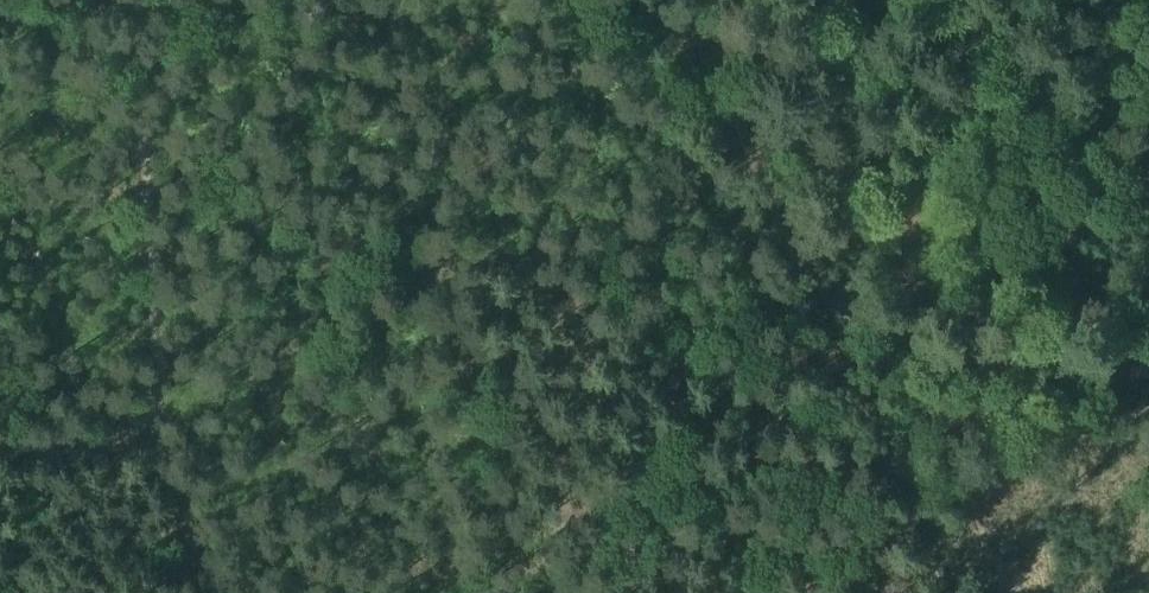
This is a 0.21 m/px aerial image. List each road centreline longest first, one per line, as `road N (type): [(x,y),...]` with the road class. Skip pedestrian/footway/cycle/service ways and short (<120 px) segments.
road 1 (track): [(685,0),(950,592)]
road 2 (track): [(0,444),(162,434),(135,0)]

